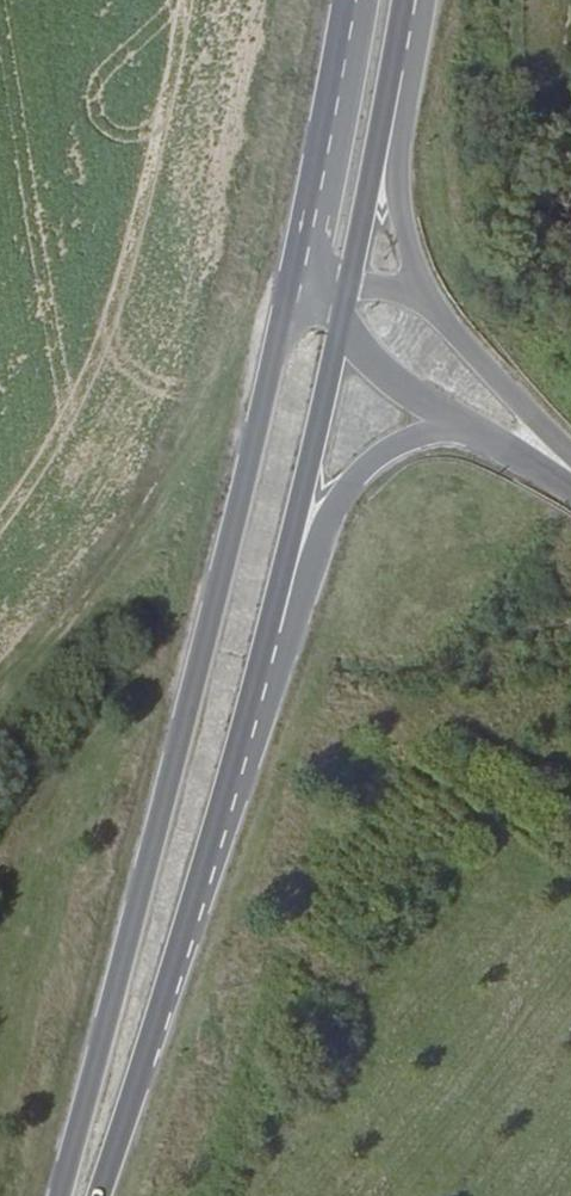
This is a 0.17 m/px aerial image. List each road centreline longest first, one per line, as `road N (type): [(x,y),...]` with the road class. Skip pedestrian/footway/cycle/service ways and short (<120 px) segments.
road 1 (primary): [(300,294),(277,355),(60,1195)]
road 2 (tertiary): [(132,1098),(330,520),(376,460),(403,442),(470,425)]
road 3 (primary): [(132,1098),(246,719),(339,339)]
road 4 (primary): [(356,0),(300,294)]
road 5 (tertiary): [(424,287),(399,173),(425,0)]
road 6 (primary): [(352,283),(409,0)]
road 7 (tertiary): [(570,470),(424,287)]
road 8 (tertiary): [(339,339),(391,389),(470,425)]

